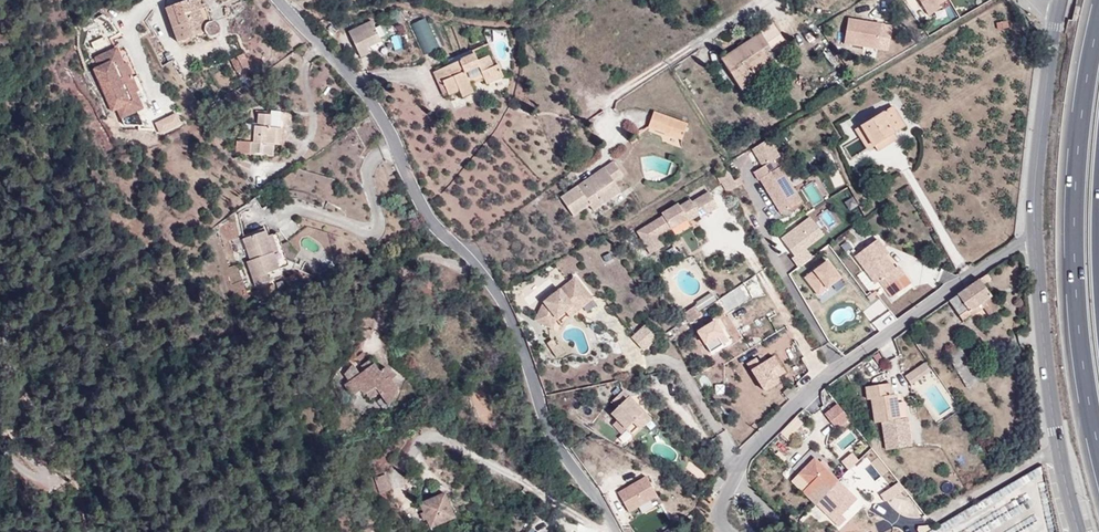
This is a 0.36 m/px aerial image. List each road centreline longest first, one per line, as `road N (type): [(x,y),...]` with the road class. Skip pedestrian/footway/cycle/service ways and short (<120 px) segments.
road 1 (residential): [(285,0),(377,106),(428,216),(480,267),(524,342),(544,419),(614,531)]
road 2 (residential): [(1036,238),(968,272),(809,392),(740,468),(719,511),(728,531)]
road 3 (motorway): [(1098,23),(1075,225),(1087,396),(1098,446)]
road 4 (unclassified): [(1036,238),(1060,0)]
road 5 (unclassified): [(1058,447),(1036,238)]
road 6 (residential): [(1058,447),(940,512)]

